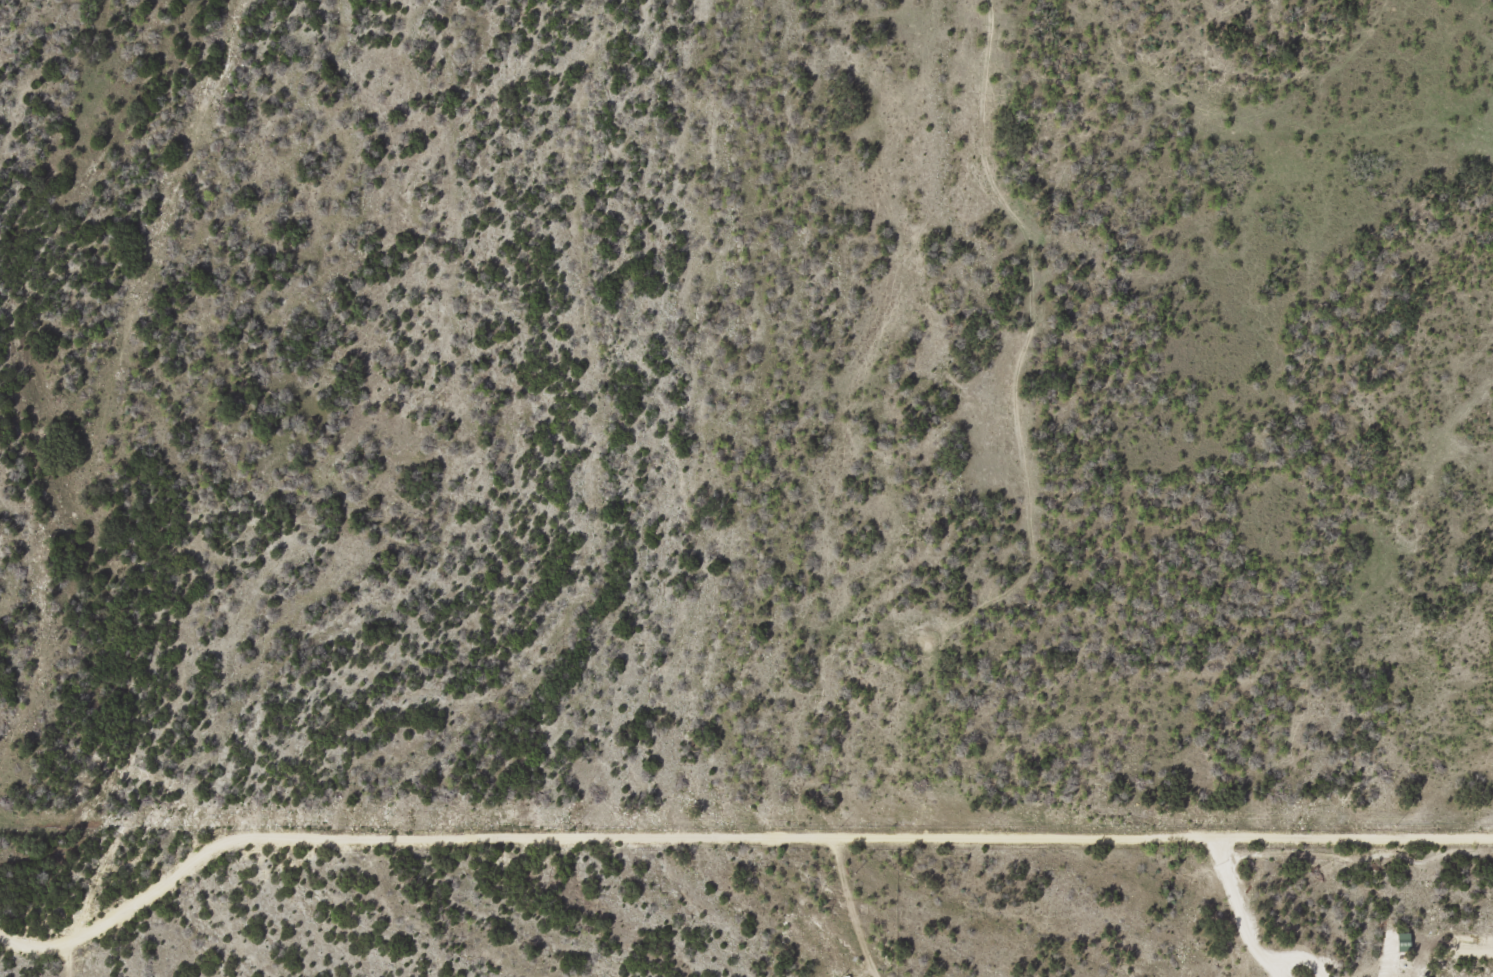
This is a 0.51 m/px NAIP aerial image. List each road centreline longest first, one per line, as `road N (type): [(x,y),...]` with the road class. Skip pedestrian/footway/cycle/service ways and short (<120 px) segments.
road 1 (residential): [(1492,828),(181,826),(66,895),(0,908)]
road 2 (residential): [(830,976),(829,951),(800,911),(795,831)]

